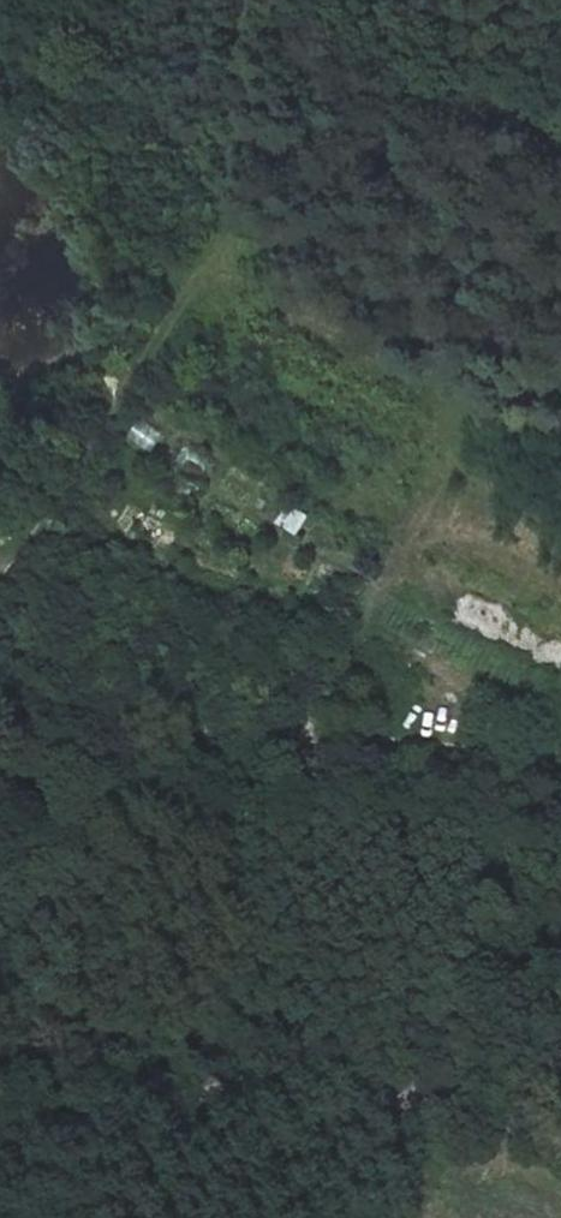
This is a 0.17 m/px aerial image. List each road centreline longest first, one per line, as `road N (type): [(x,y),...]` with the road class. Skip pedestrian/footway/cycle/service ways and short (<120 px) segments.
road 1 (track): [(560,1135),(510,1113),(326,1083),(229,1090),(51,1141),(0,1144)]
road 2 (track): [(560,782),(478,754),(170,728),(66,729),(0,709)]
road 3 (track): [(303,742),(441,475),(479,466),(560,519)]
road 4 (track): [(0,595),(221,248)]
road 5 (track): [(417,1094),(397,1135),(386,1217)]

